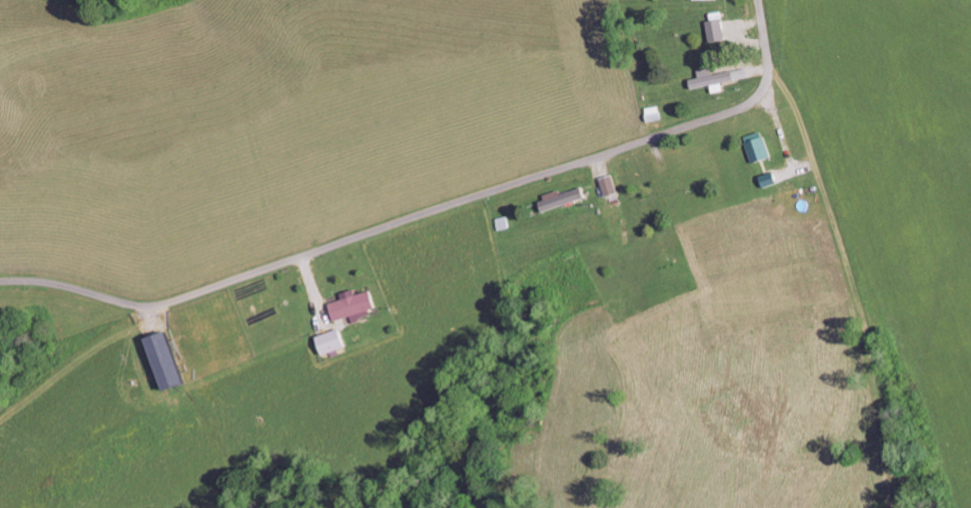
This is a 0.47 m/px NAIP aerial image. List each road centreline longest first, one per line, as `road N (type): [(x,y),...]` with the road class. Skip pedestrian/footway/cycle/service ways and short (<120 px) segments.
road 1 (residential): [(0,282),(160,304),(737,110),(766,79),(759,0)]

